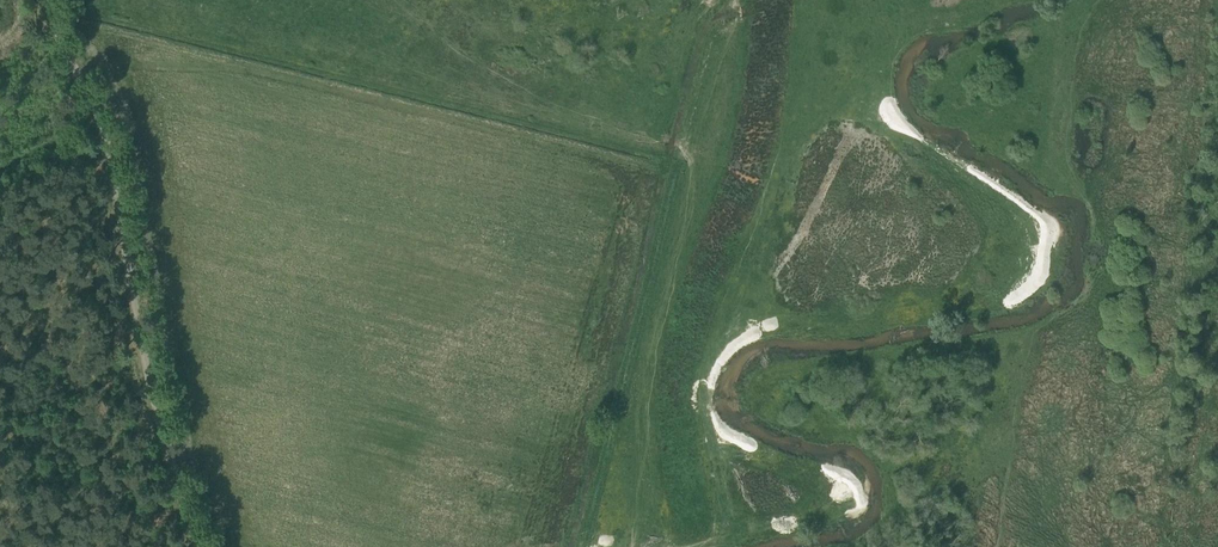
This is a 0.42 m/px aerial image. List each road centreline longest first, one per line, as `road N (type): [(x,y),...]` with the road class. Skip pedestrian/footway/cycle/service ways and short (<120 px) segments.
road 1 (unclassified): [(196,546),(137,316),(102,127),(49,0)]

